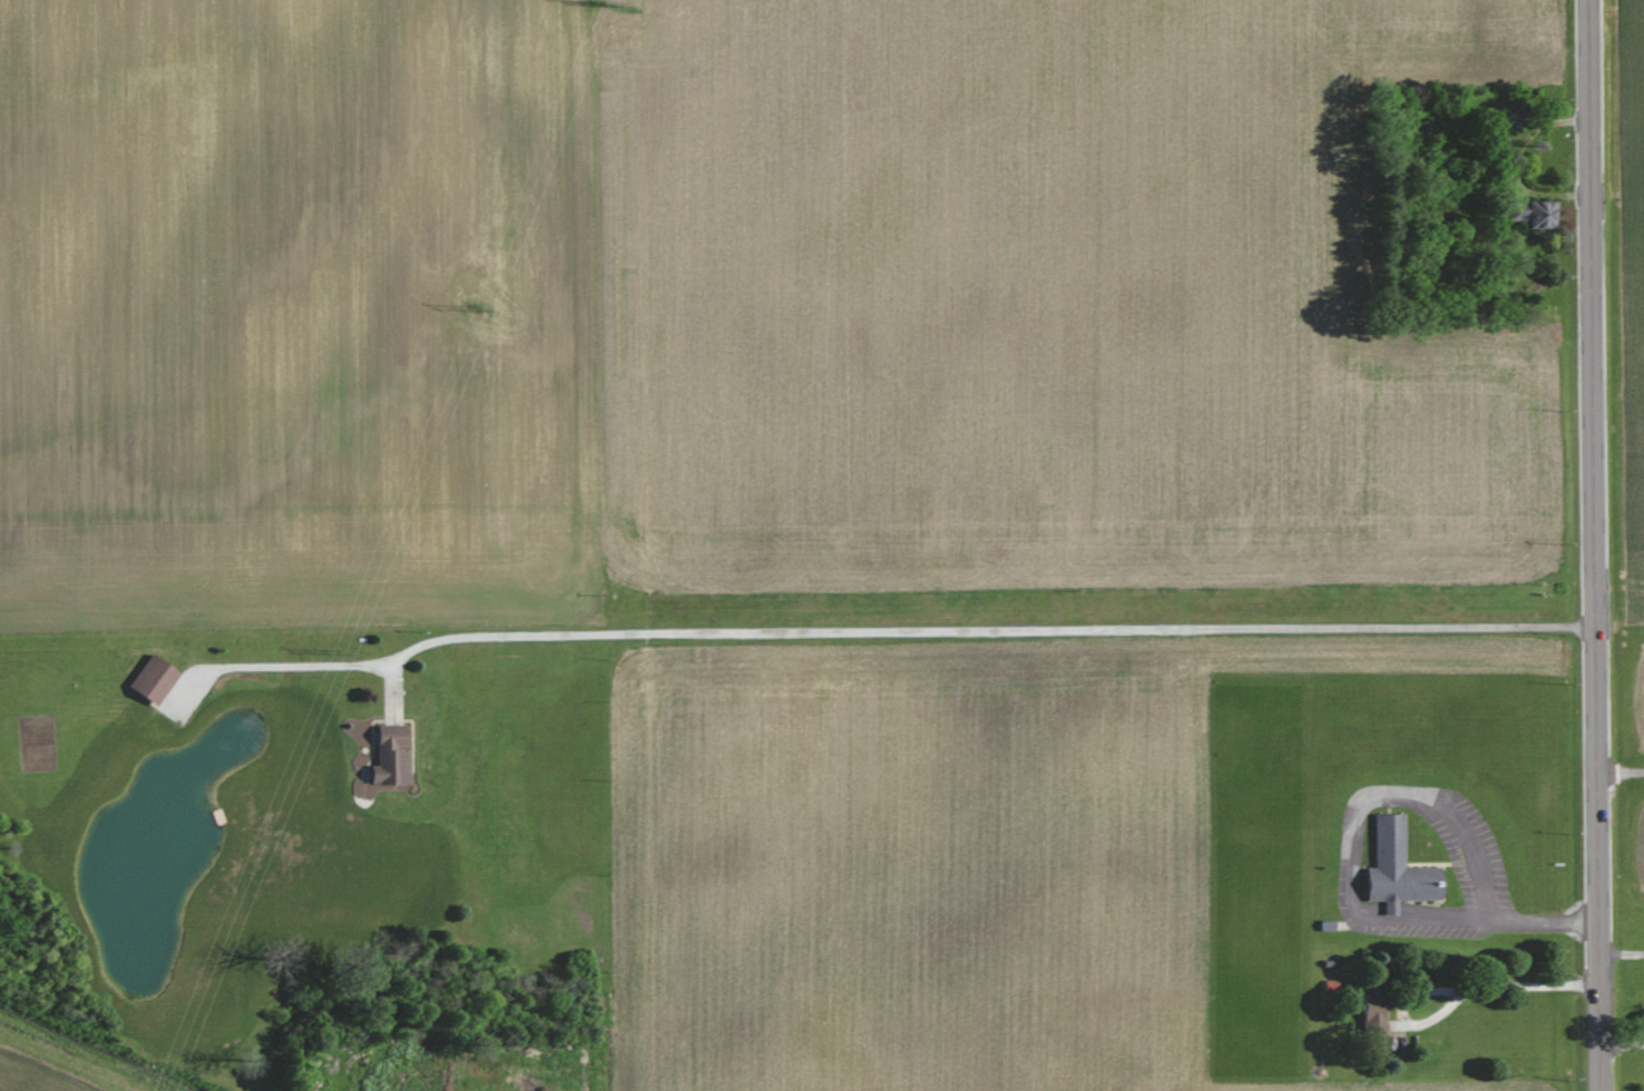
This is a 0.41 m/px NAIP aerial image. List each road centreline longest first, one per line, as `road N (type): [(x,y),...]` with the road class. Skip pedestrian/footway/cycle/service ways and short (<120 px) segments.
road 1 (primary): [(1598,923),(1591,420)]
road 2 (primary): [(1591,420),(1586,0)]
road 3 (primary): [(1602,1090),(1598,923)]

